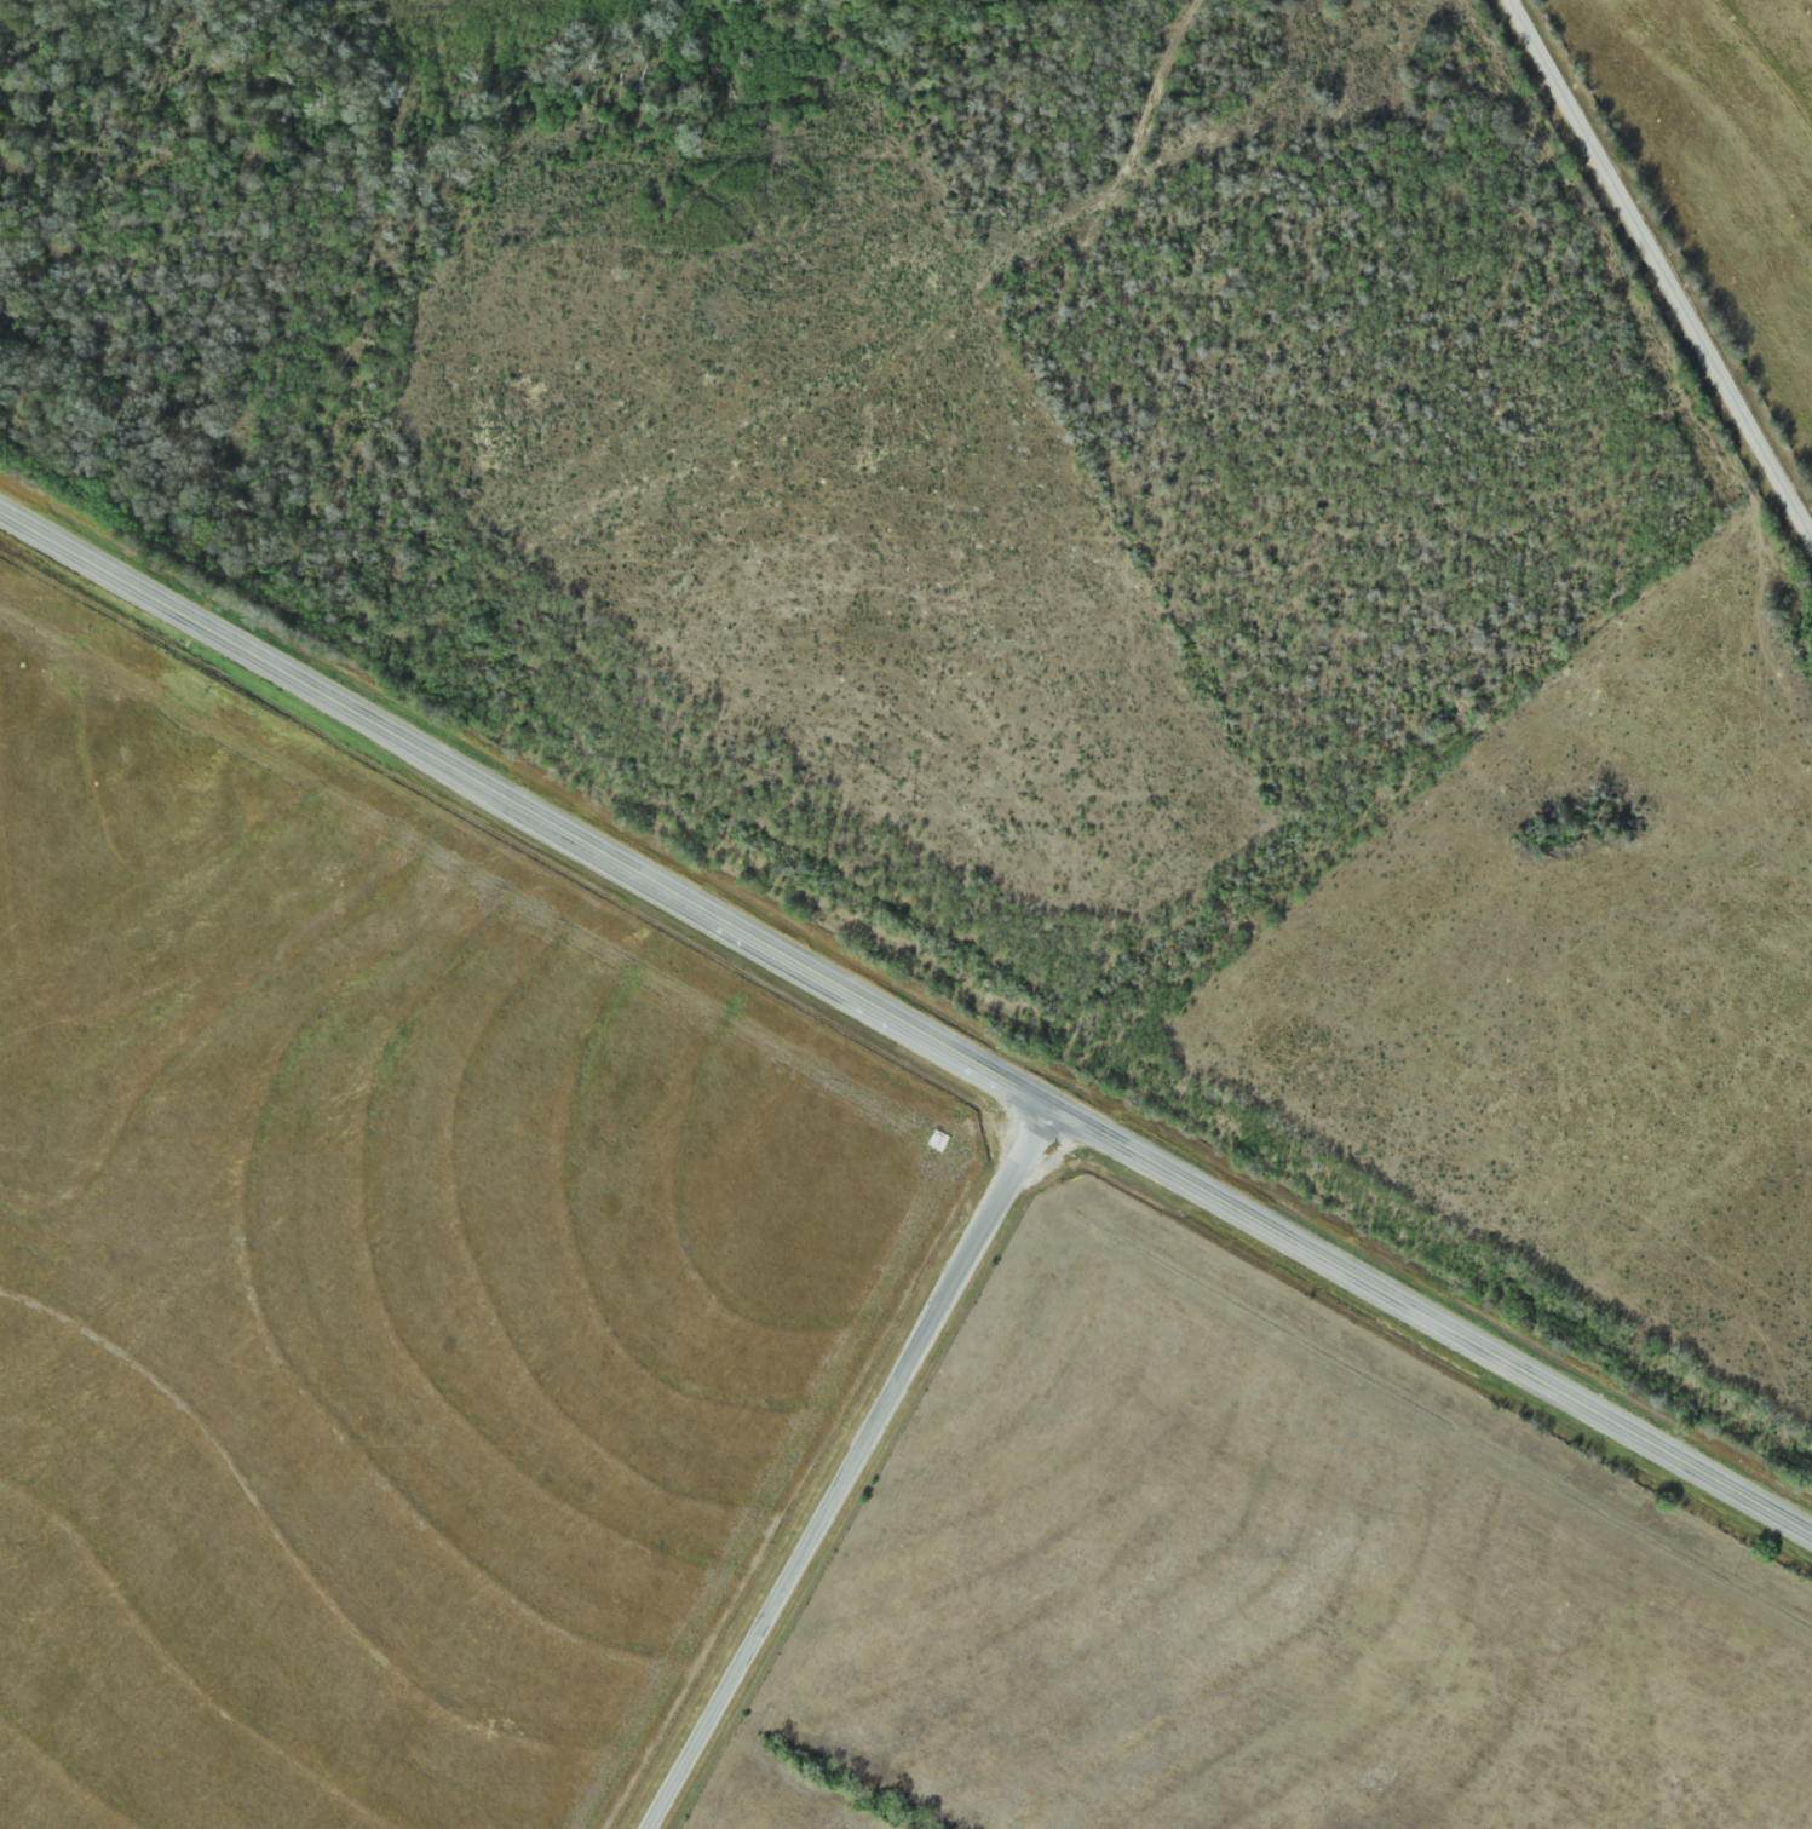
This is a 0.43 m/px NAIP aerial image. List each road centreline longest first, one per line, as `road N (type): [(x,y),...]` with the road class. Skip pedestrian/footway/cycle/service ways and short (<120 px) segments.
road 1 (primary): [(1053,1109),(0,518)]
road 2 (primary): [(1811,1532),(1053,1109)]
road 3 (residential): [(652,1828),(1053,1109)]
road 4 (residential): [(1811,525),(1518,0)]

